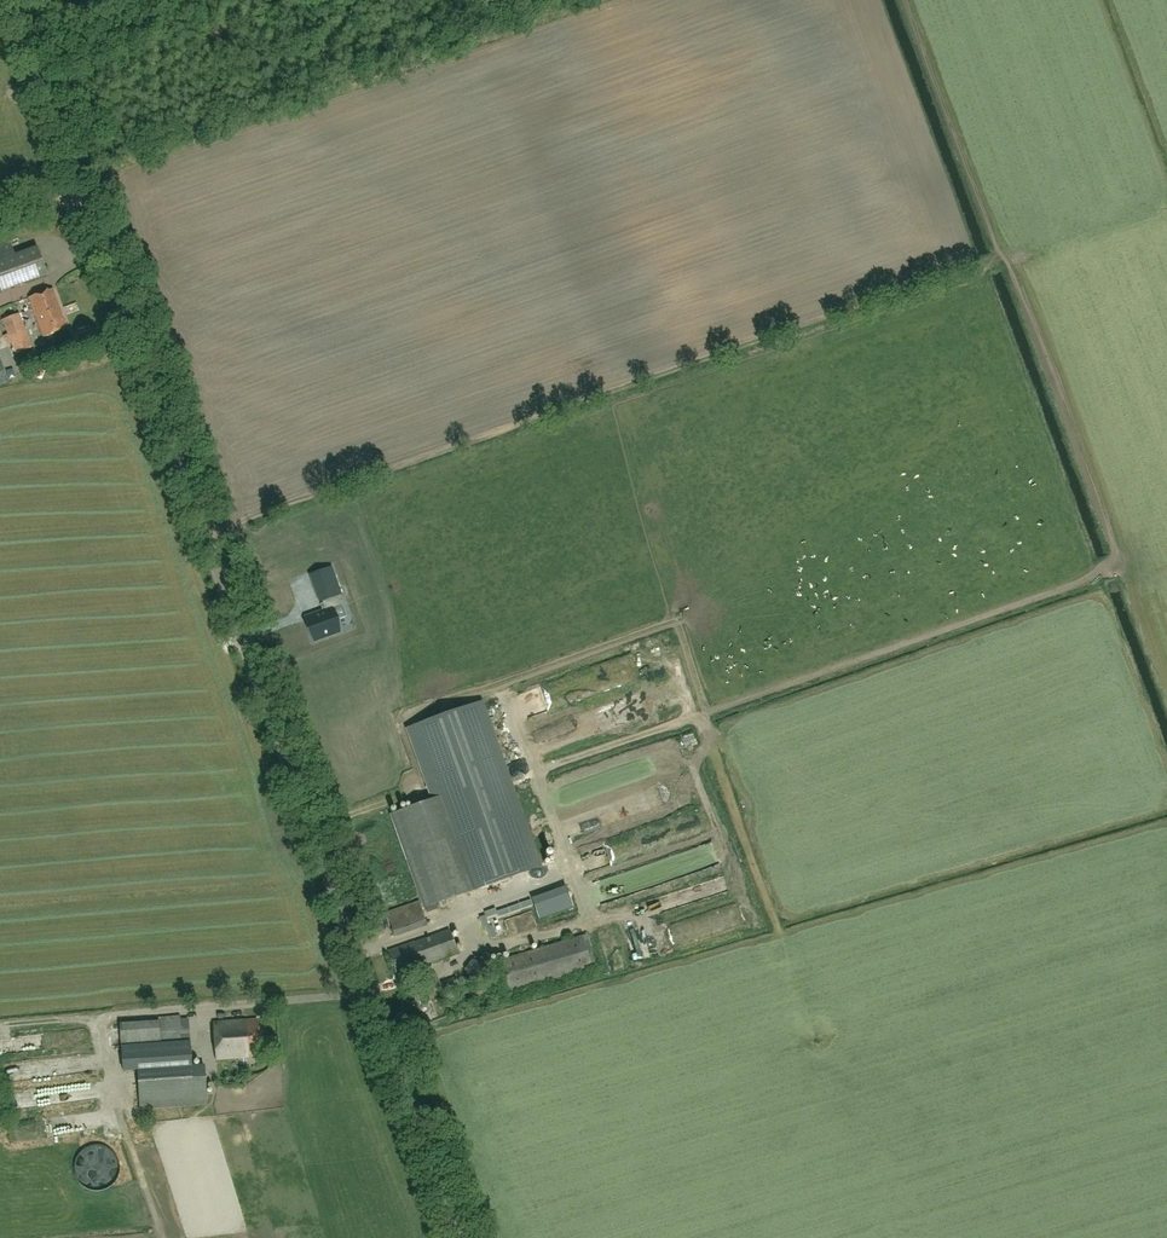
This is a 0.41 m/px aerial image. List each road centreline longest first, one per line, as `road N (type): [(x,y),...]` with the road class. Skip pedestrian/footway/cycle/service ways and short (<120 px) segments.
road 1 (unclassified): [(455,1237),(85,199)]
road 2 (track): [(203,542),(1166,202)]
road 3 (track): [(613,392),(710,726),(784,942)]
road 4 (unclassified): [(85,199),(12,0)]

